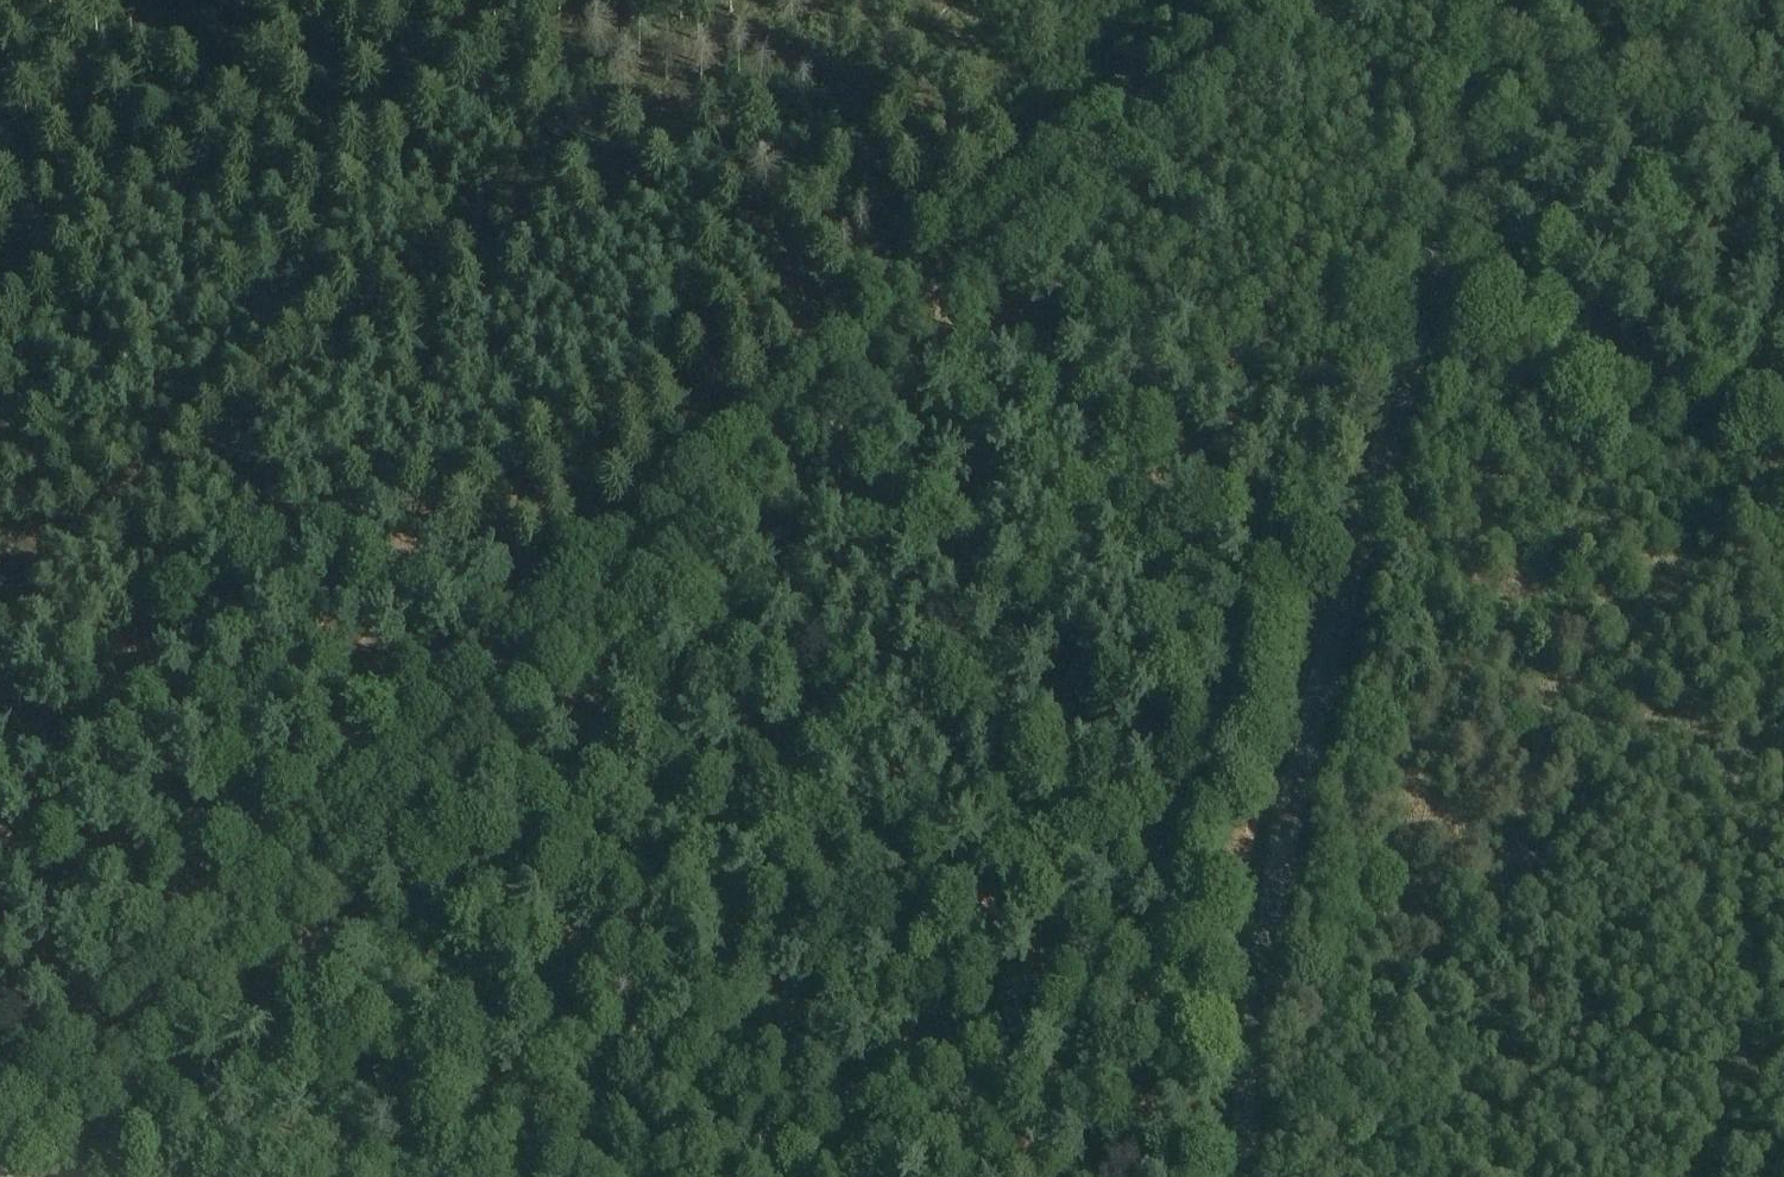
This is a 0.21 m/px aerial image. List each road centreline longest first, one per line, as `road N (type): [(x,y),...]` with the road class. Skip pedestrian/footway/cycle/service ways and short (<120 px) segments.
road 1 (track): [(0,1097),(1213,0)]
road 2 (tertiary): [(1240,1176),(1258,984),(1281,849),(1508,0)]
road 3 (track): [(1411,354),(1783,460)]

